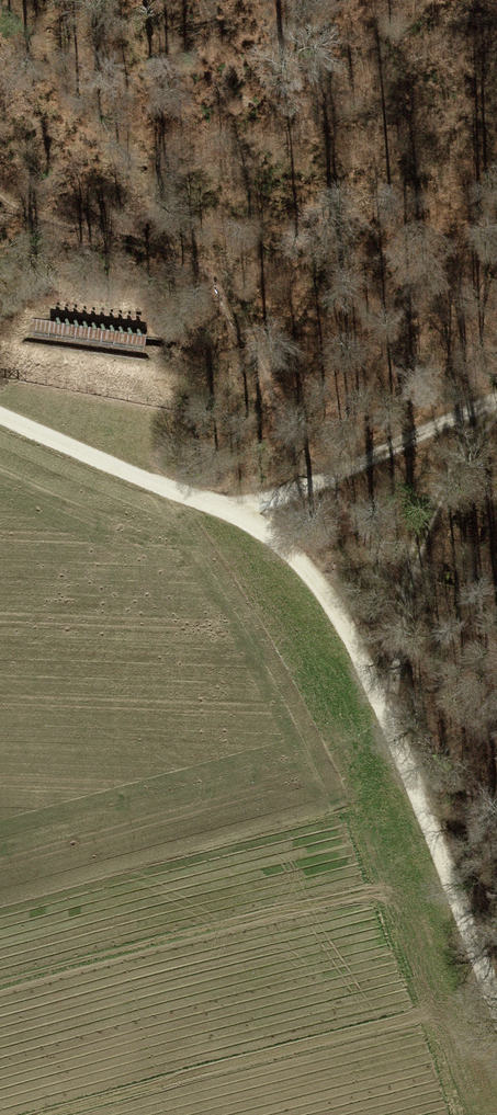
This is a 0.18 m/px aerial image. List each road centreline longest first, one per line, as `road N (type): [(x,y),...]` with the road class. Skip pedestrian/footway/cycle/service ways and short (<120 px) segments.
road 1 (track): [(0,409),(156,483),(232,510),(308,567),(384,694),(496,996)]
road 2 (track): [(479,406),(412,537),(384,694)]
road 3 (track): [(496,396),(344,480),(232,510)]

